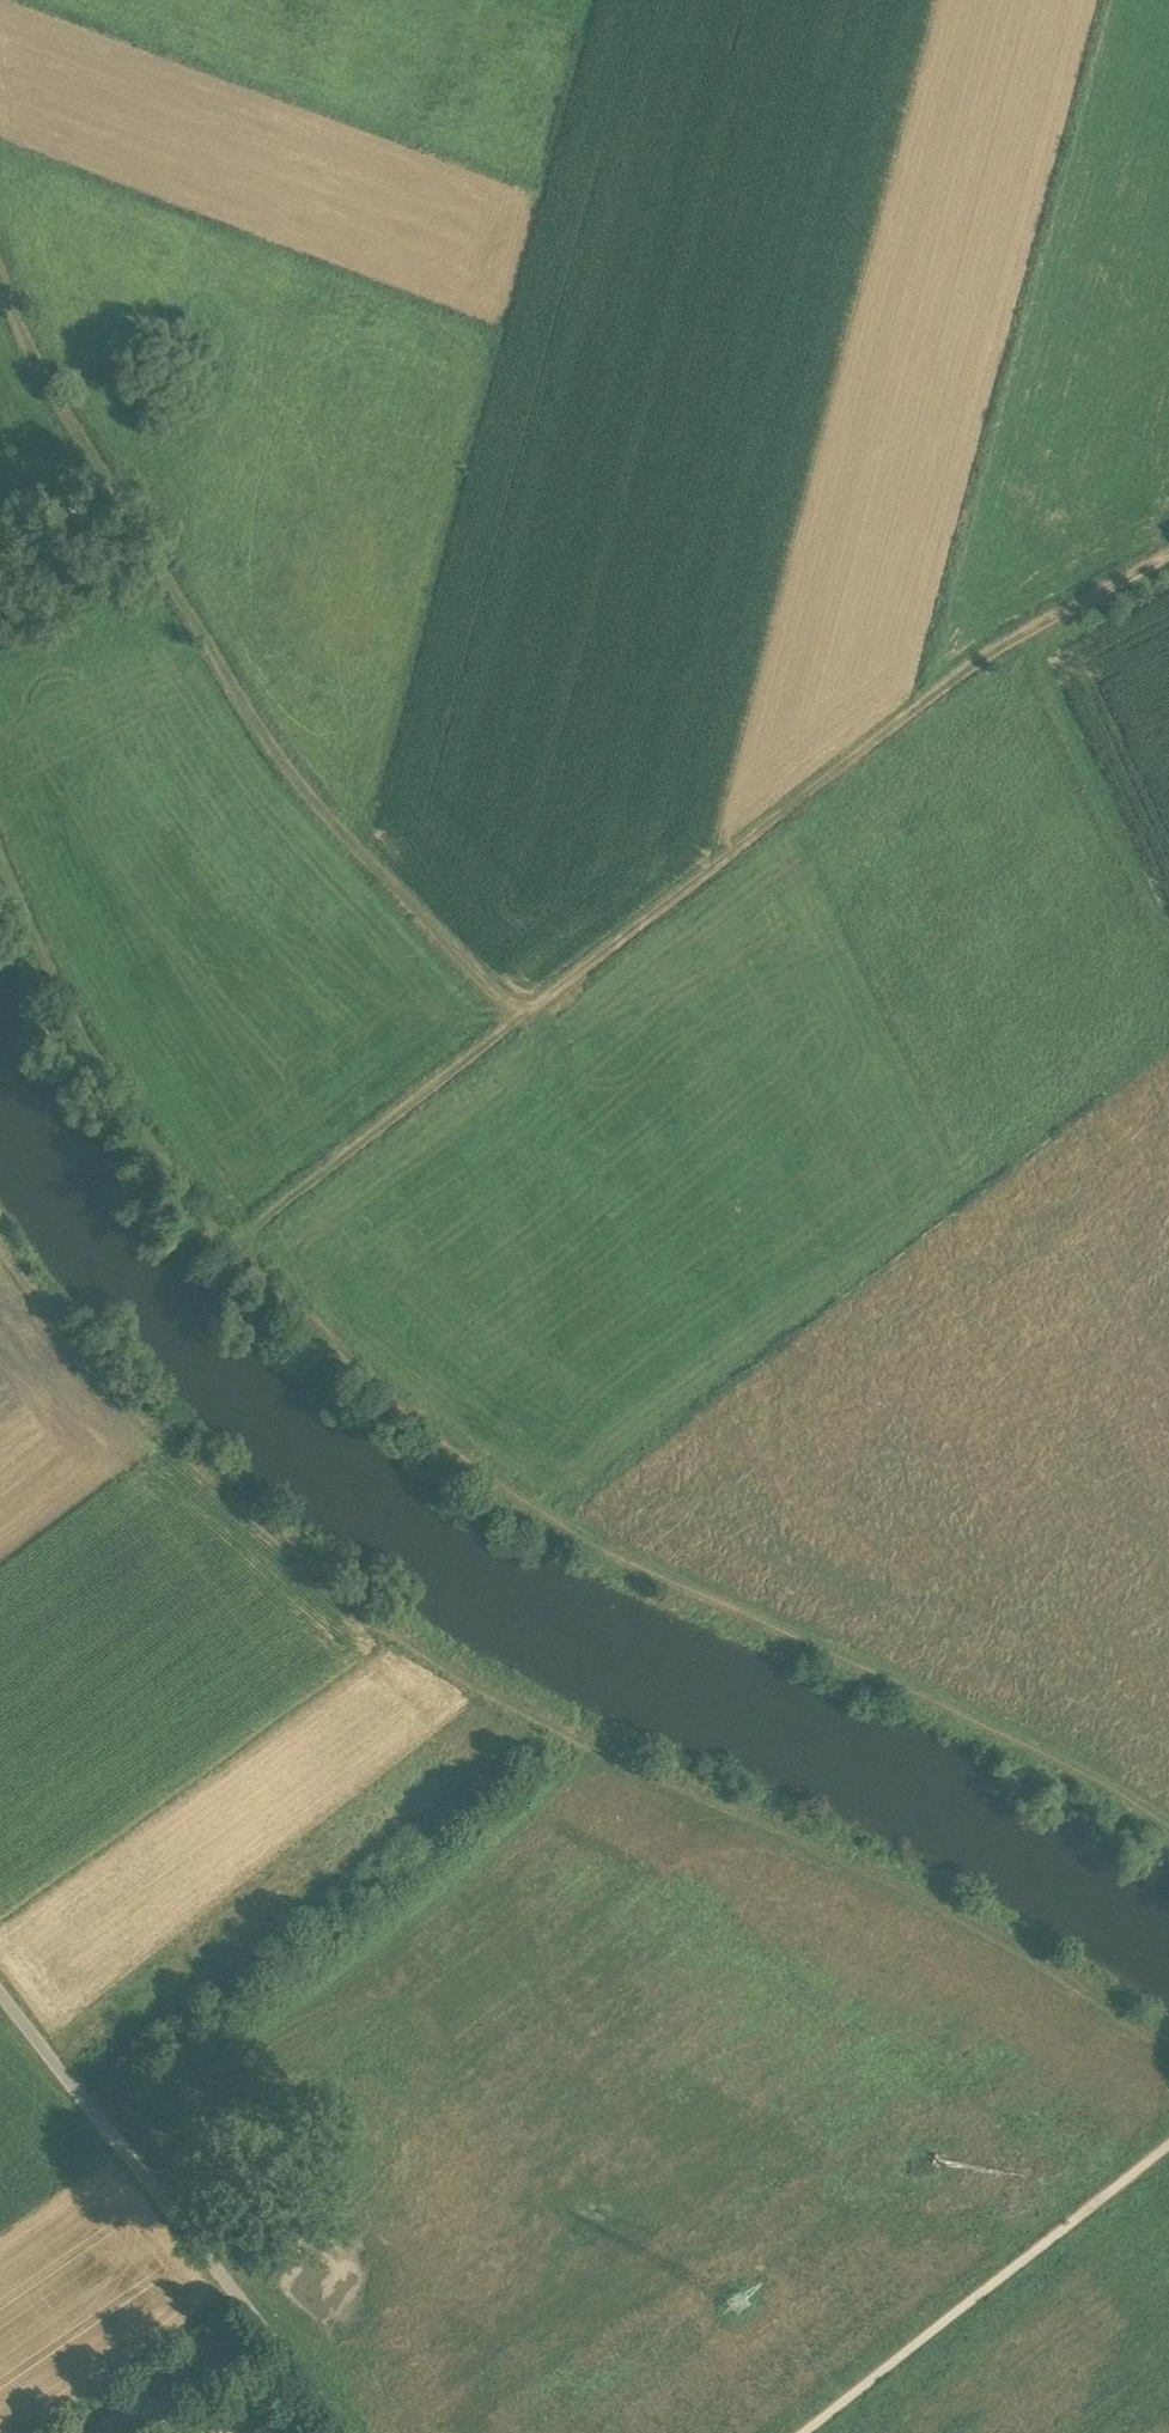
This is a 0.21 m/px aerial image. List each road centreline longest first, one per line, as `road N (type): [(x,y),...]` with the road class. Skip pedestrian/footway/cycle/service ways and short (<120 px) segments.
road 1 (track): [(540,1029),(363,851),(287,761),(37,346),(0,225)]
road 2 (track): [(540,1029),(992,677),(1168,578)]
road 3 (track): [(789,2432),(877,2170),(928,2108),(992,2084),(1075,2080),(1168,2089)]
road 4 (track): [(0,1995),(341,2432)]
road 5 (track): [(247,1262),(540,1029)]
road 6 (track): [(1168,927),(1039,651)]

